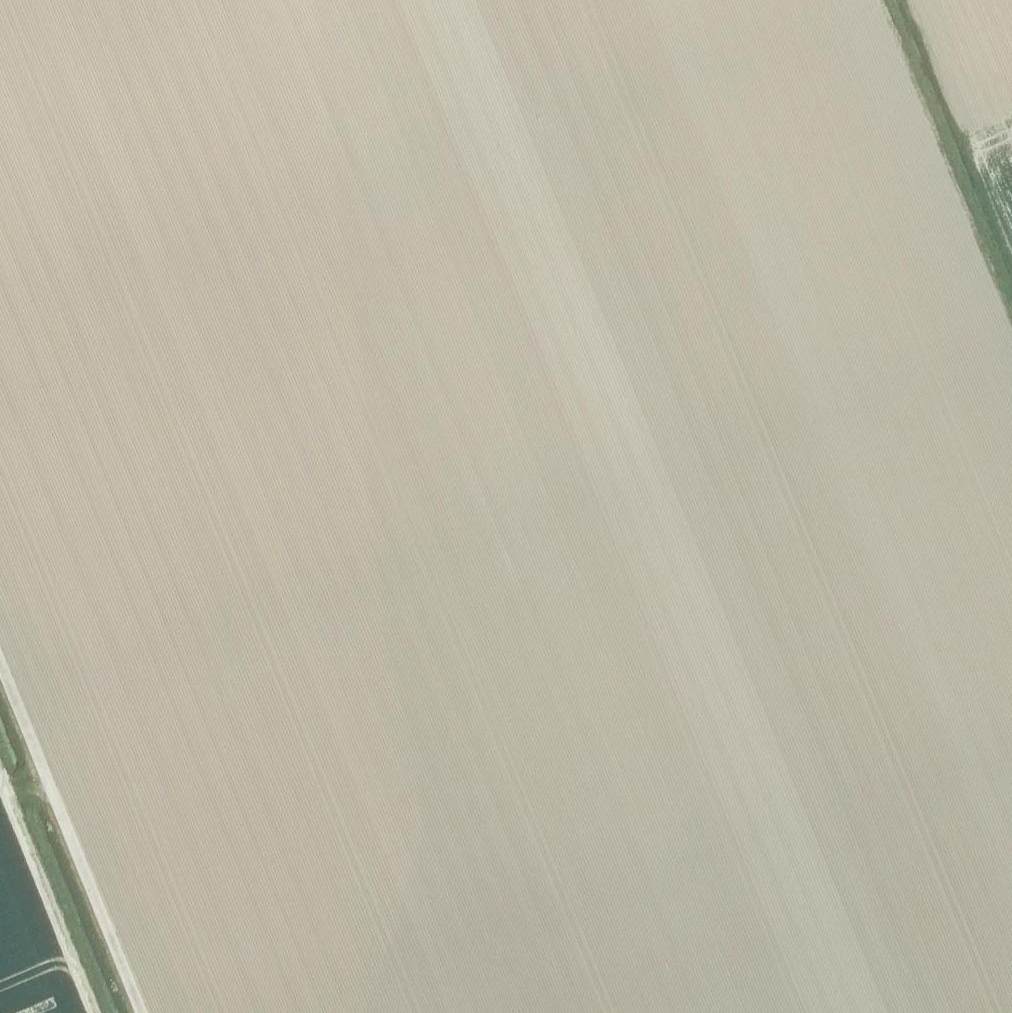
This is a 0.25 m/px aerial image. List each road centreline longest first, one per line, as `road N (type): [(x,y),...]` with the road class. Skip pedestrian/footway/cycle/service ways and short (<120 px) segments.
road 1 (track): [(136,1012),(0,687)]

